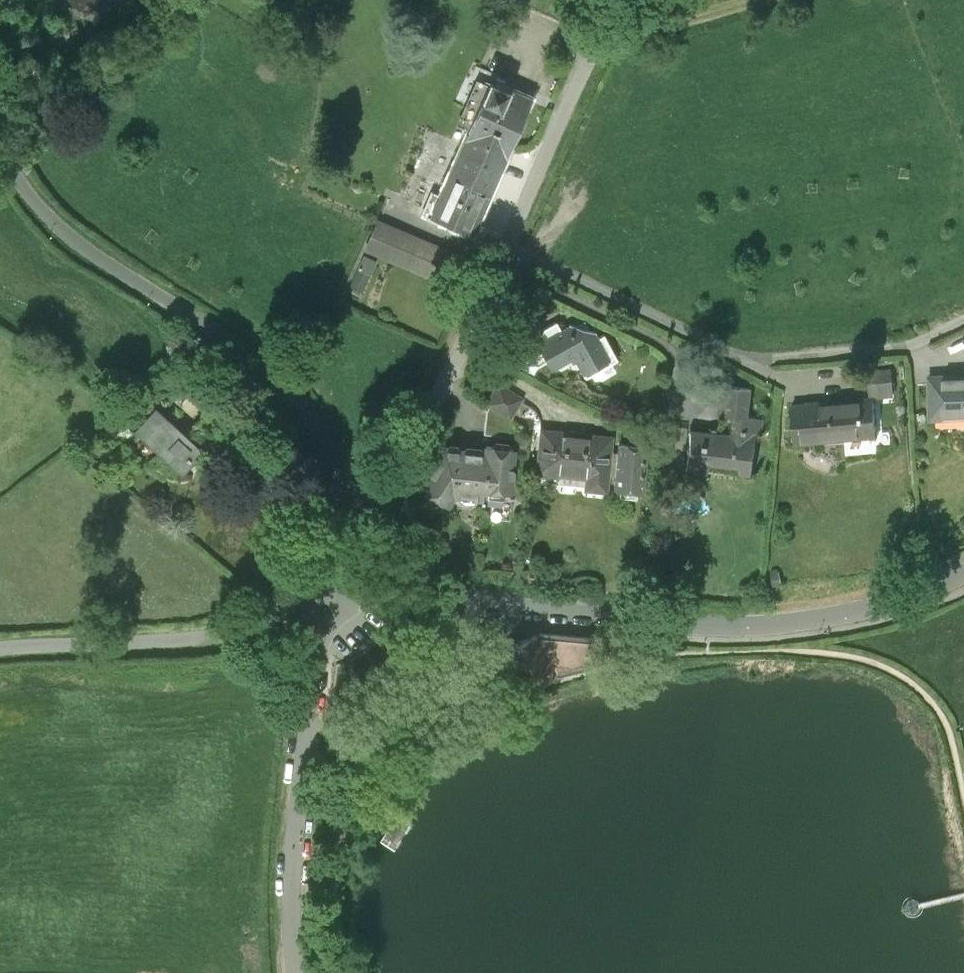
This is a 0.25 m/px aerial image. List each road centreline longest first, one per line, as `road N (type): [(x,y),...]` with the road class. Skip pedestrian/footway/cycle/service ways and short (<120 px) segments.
road 1 (residential): [(963,579),(886,607),(754,628),(382,598),(318,620)]
road 2 (residential): [(630,0),(589,55),(409,455),(330,541)]
road 3 (unclassified): [(0,132),(26,187),(59,229),(212,329),(310,411),(333,448),(330,541)]
road 4 (unclassified): [(318,620),(289,898),(294,972)]
road 5 (unclassified): [(318,620),(176,641),(0,650)]

